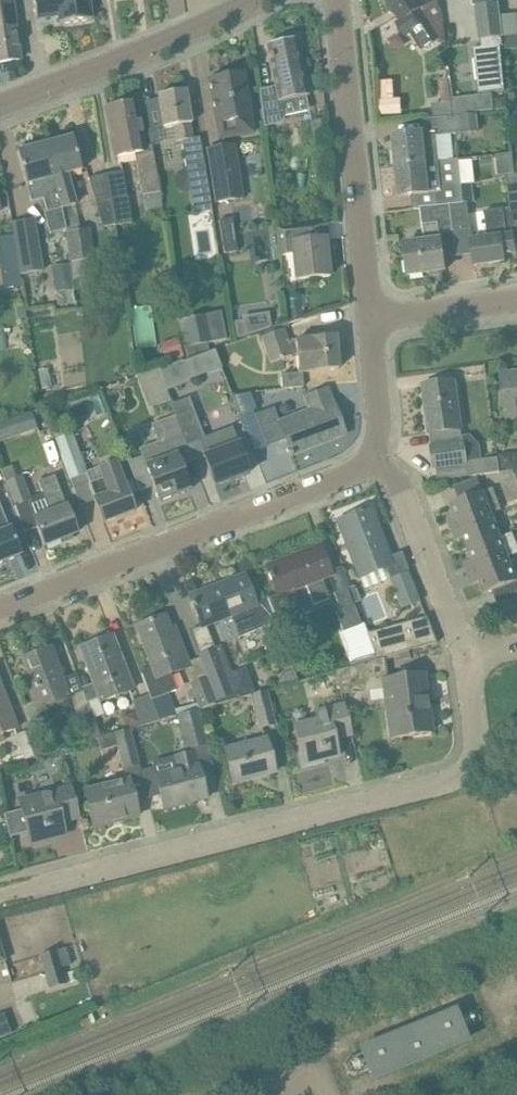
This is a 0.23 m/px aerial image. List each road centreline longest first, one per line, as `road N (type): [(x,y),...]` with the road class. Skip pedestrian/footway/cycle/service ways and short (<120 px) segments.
road 1 (residential): [(0,897),(454,773),(472,750),(466,664)]
road 2 (residential): [(0,609),(371,464)]
road 3 (residential): [(371,319),(337,0)]
road 4 (residential): [(0,104),(253,0)]
road 5 (residential): [(466,664),(397,484),(371,464)]
road 6 (residential): [(371,464),(380,431),(371,319)]
road 7 (residential): [(371,319),(516,299)]

